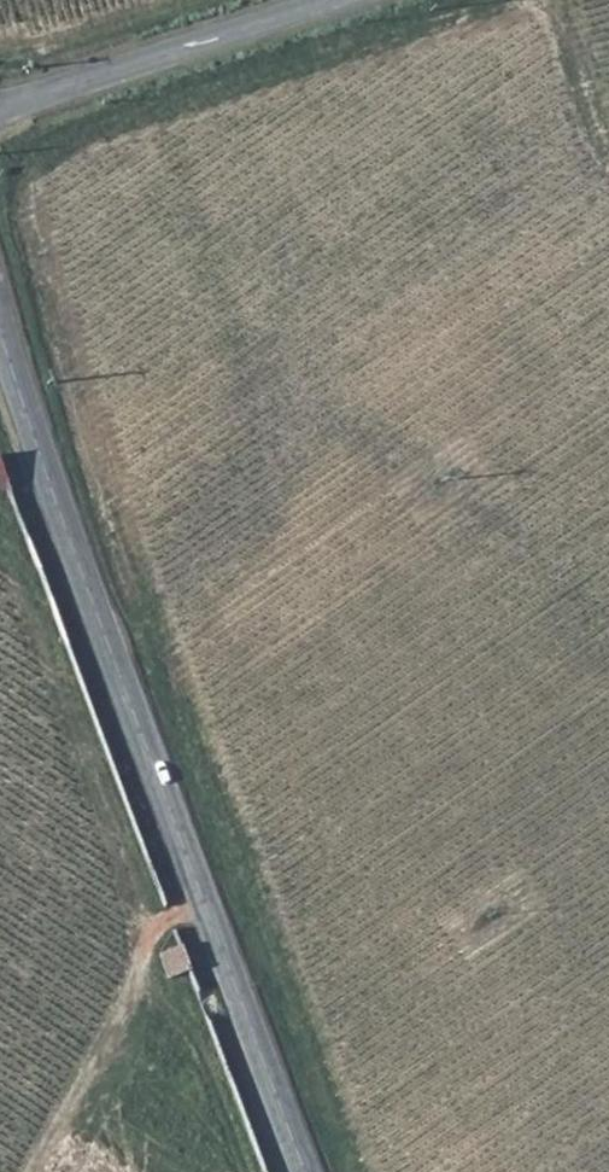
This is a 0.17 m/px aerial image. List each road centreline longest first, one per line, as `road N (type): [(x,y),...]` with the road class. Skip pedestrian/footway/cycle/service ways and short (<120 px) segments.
road 1 (tertiary): [(0,326),(107,652),(301,1171)]
road 2 (tertiary): [(0,107),(345,0)]
road 3 (track): [(27,1171),(160,926),(202,902)]

